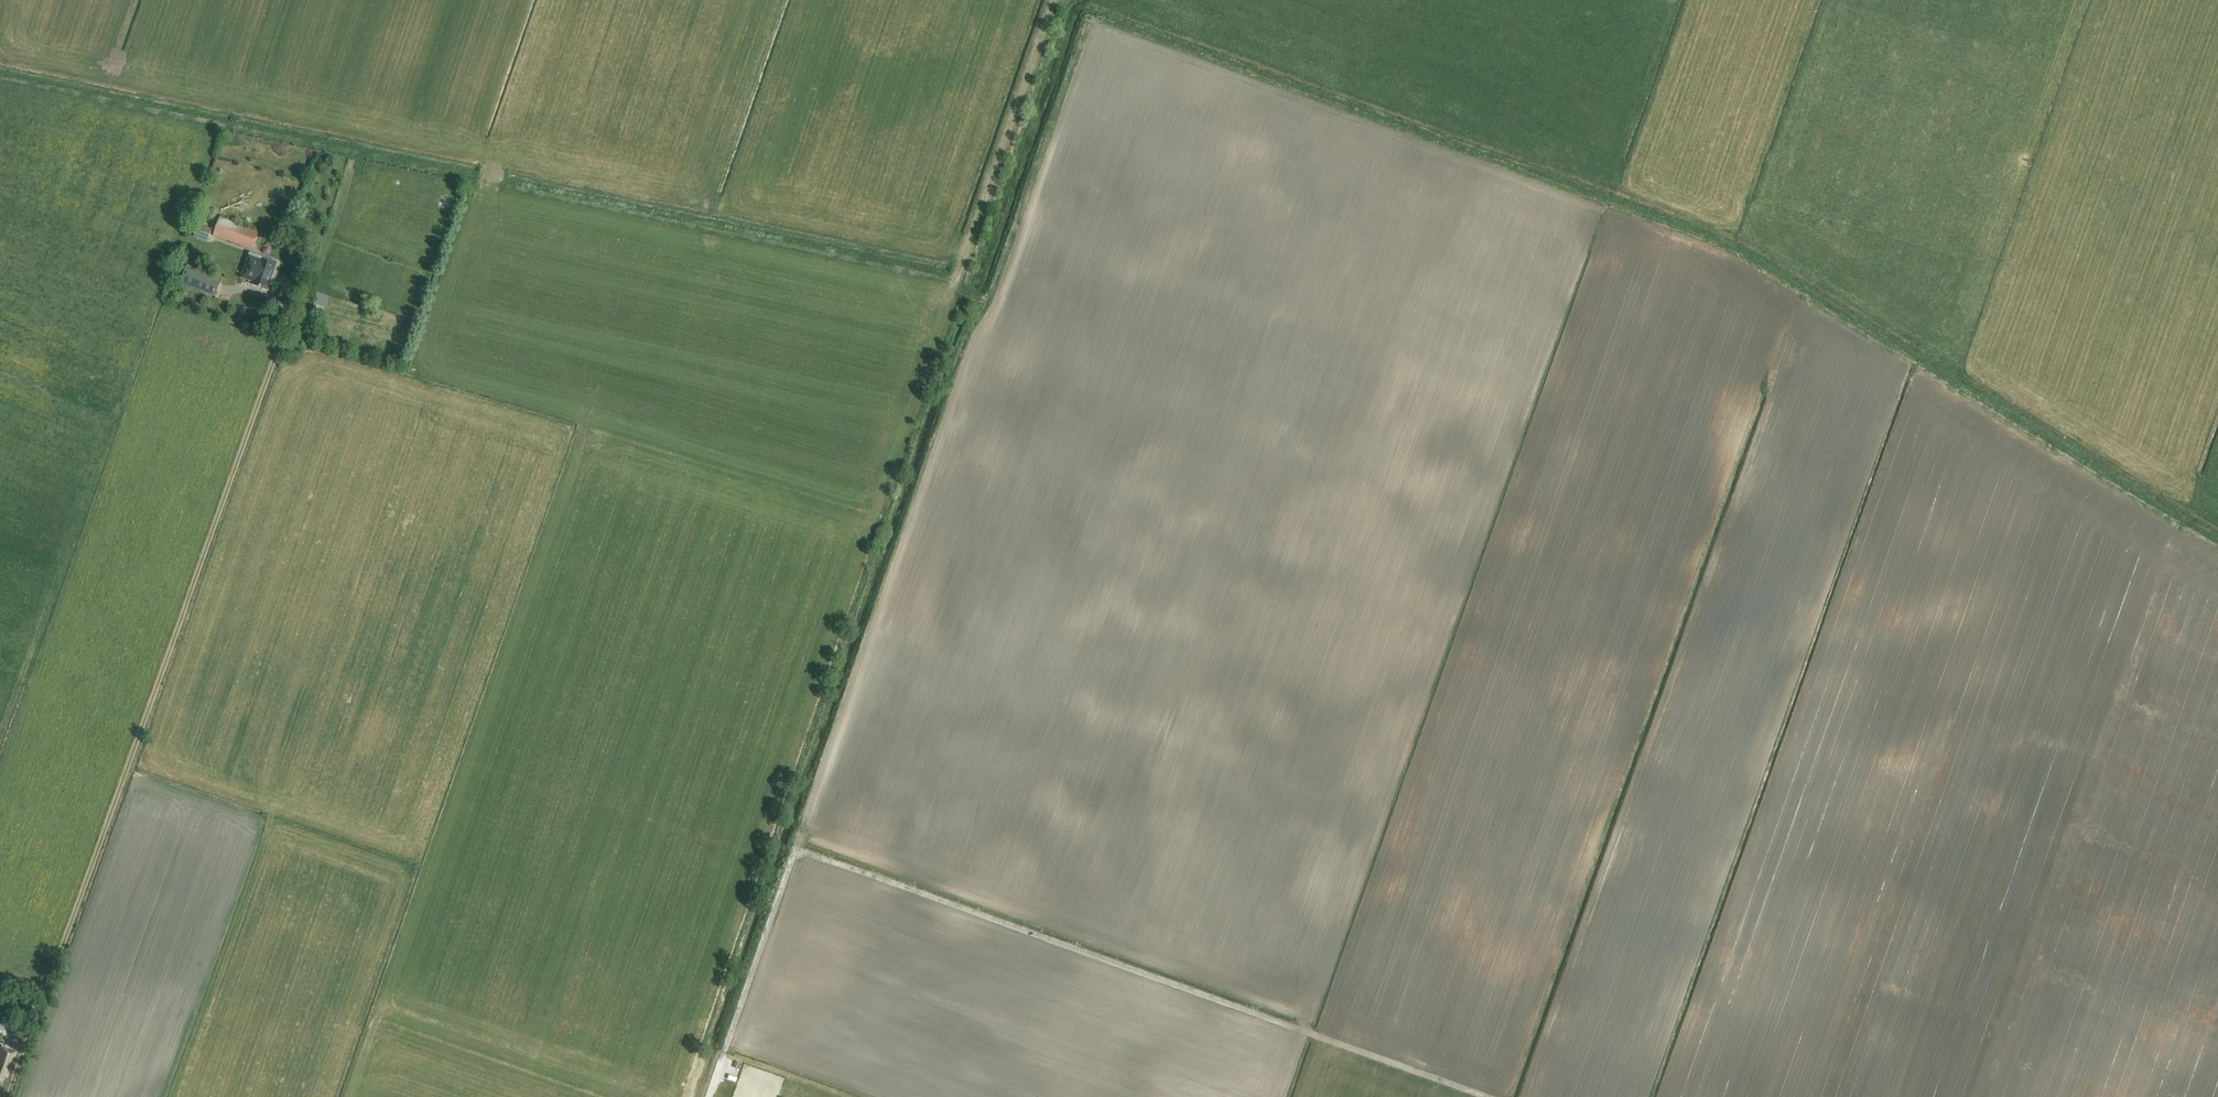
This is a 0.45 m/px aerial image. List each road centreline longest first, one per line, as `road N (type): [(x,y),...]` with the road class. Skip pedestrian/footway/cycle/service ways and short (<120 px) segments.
road 1 (track): [(8,1096),(283,338),(278,305)]
road 2 (track): [(720,1061),(988,309)]

